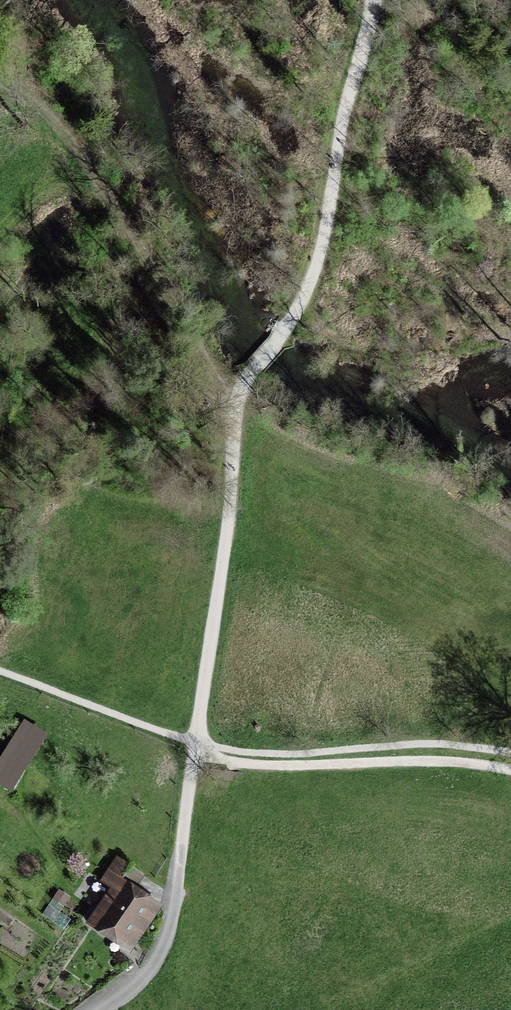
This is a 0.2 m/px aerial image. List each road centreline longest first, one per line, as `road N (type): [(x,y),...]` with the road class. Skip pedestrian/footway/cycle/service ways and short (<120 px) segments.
road 1 (track): [(373,0),(321,249),(285,337),(238,403),(197,745)]
road 2 (track): [(0,79),(42,107),(67,137),(238,403)]
road 3 (track): [(510,767),(467,760),(251,764),(197,745)]
road 4 (residential): [(197,745),(169,929),(127,992),(98,1009)]

